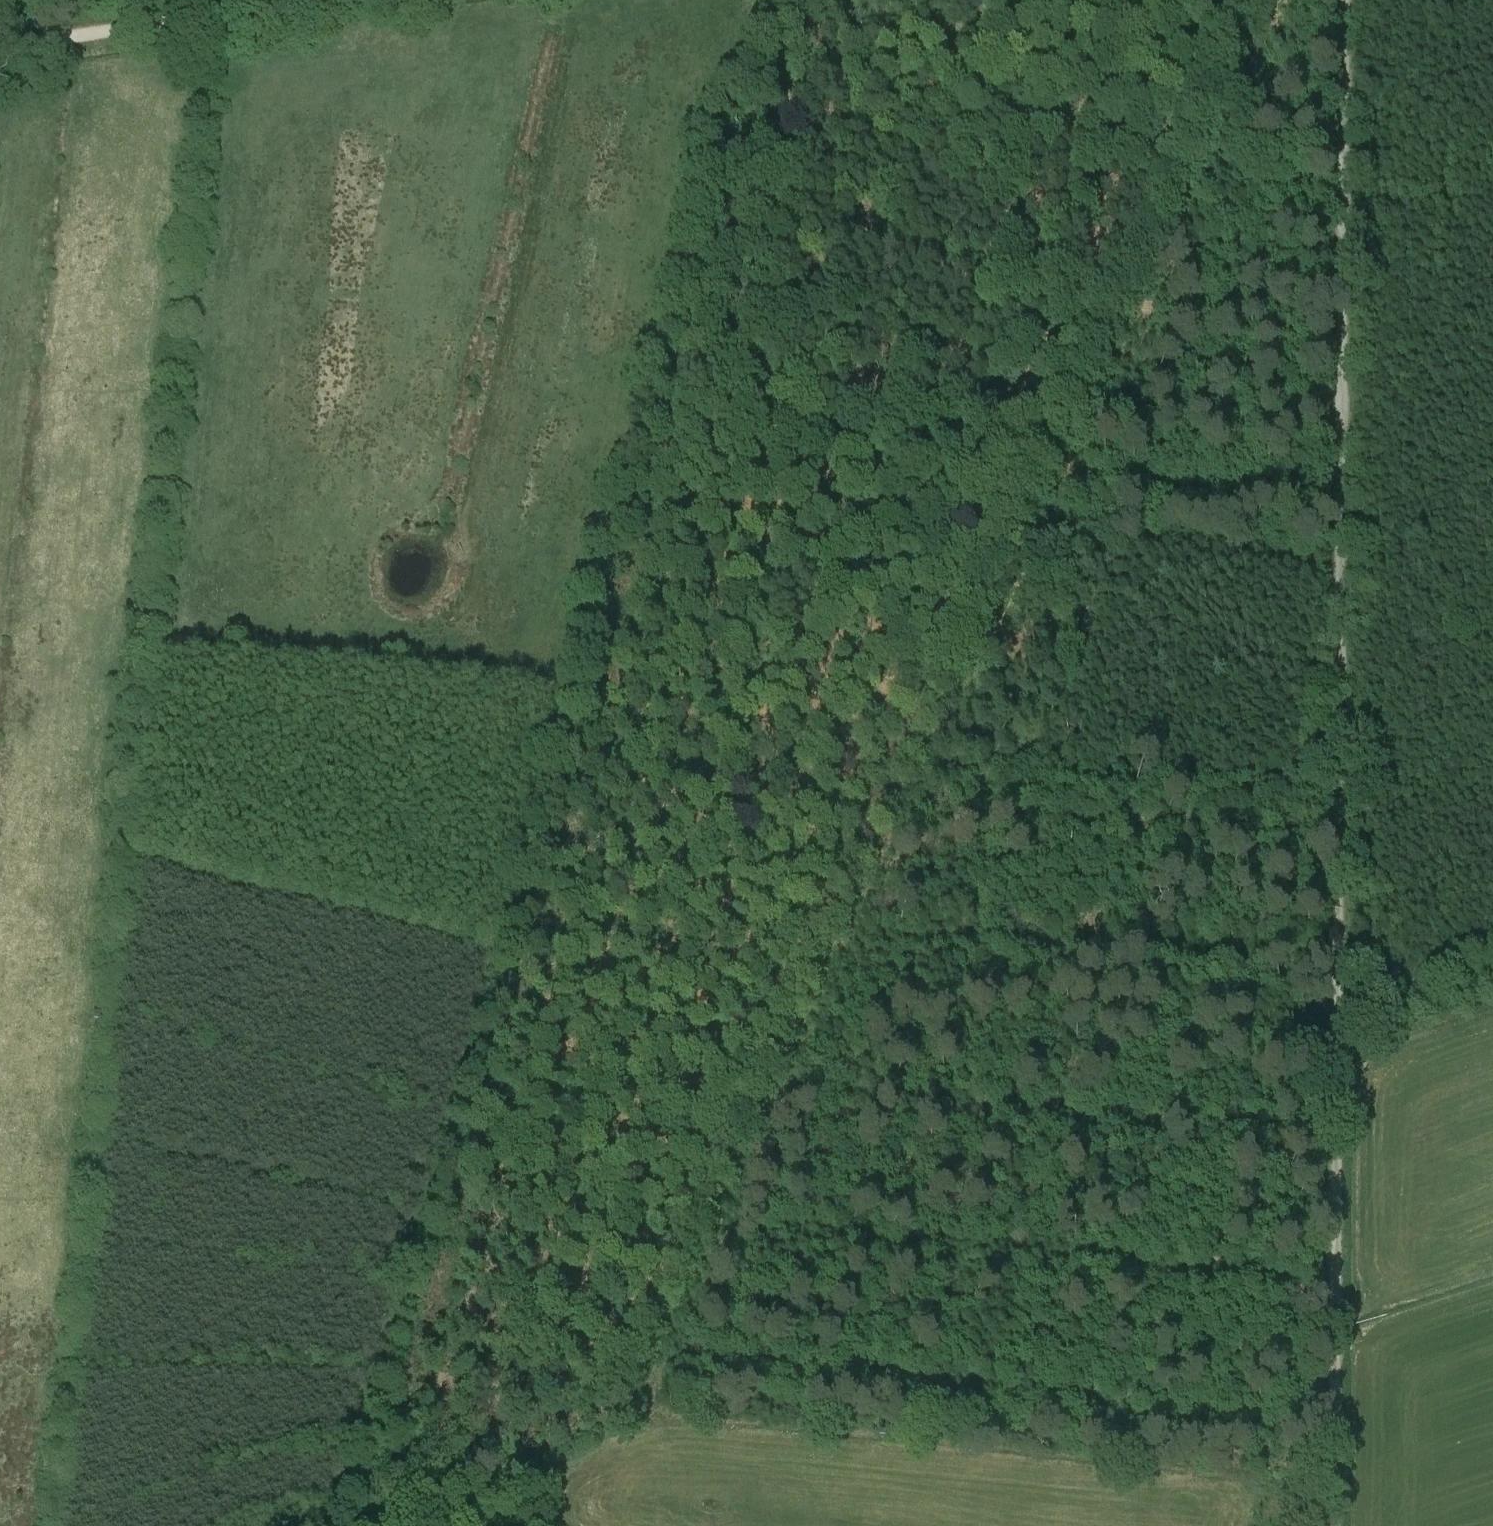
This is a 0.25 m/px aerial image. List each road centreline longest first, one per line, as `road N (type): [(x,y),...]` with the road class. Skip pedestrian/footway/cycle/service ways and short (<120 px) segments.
road 1 (track): [(1338,0),(1334,1525)]
road 2 (track): [(0,54),(368,0)]

